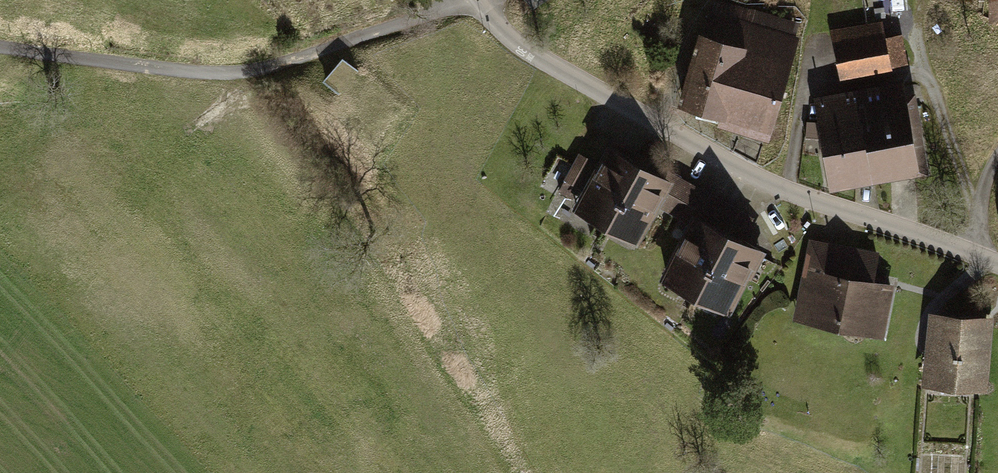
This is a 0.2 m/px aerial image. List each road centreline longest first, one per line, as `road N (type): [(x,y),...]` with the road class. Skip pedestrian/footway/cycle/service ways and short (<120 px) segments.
road 1 (residential): [(974,258),(702,154),(530,53),(477,3)]
road 2 (track): [(0,45),(229,72),(350,41)]
road 3 (track): [(477,3),(350,41)]

